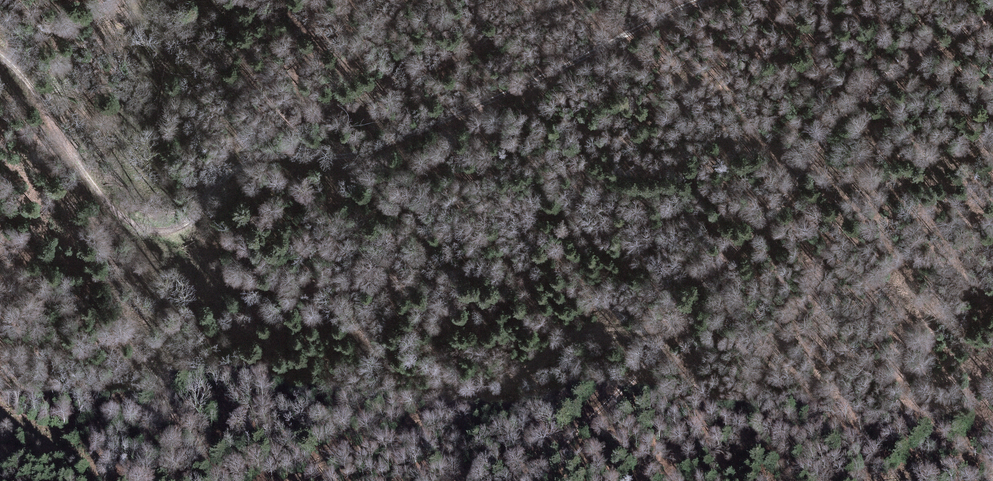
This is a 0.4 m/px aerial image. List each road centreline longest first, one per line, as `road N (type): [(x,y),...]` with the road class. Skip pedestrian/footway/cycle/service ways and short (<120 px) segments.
road 1 (track): [(699,0),(351,155),(248,160),(186,218),(149,228),(112,206),(37,93),(0,53)]
road 2 (track): [(522,480),(635,374),(722,258),(787,195),(852,98),(992,18)]
road 3 (track): [(292,480),(501,385),(569,340),(671,326)]
road 4 (track): [(0,413),(105,480)]

